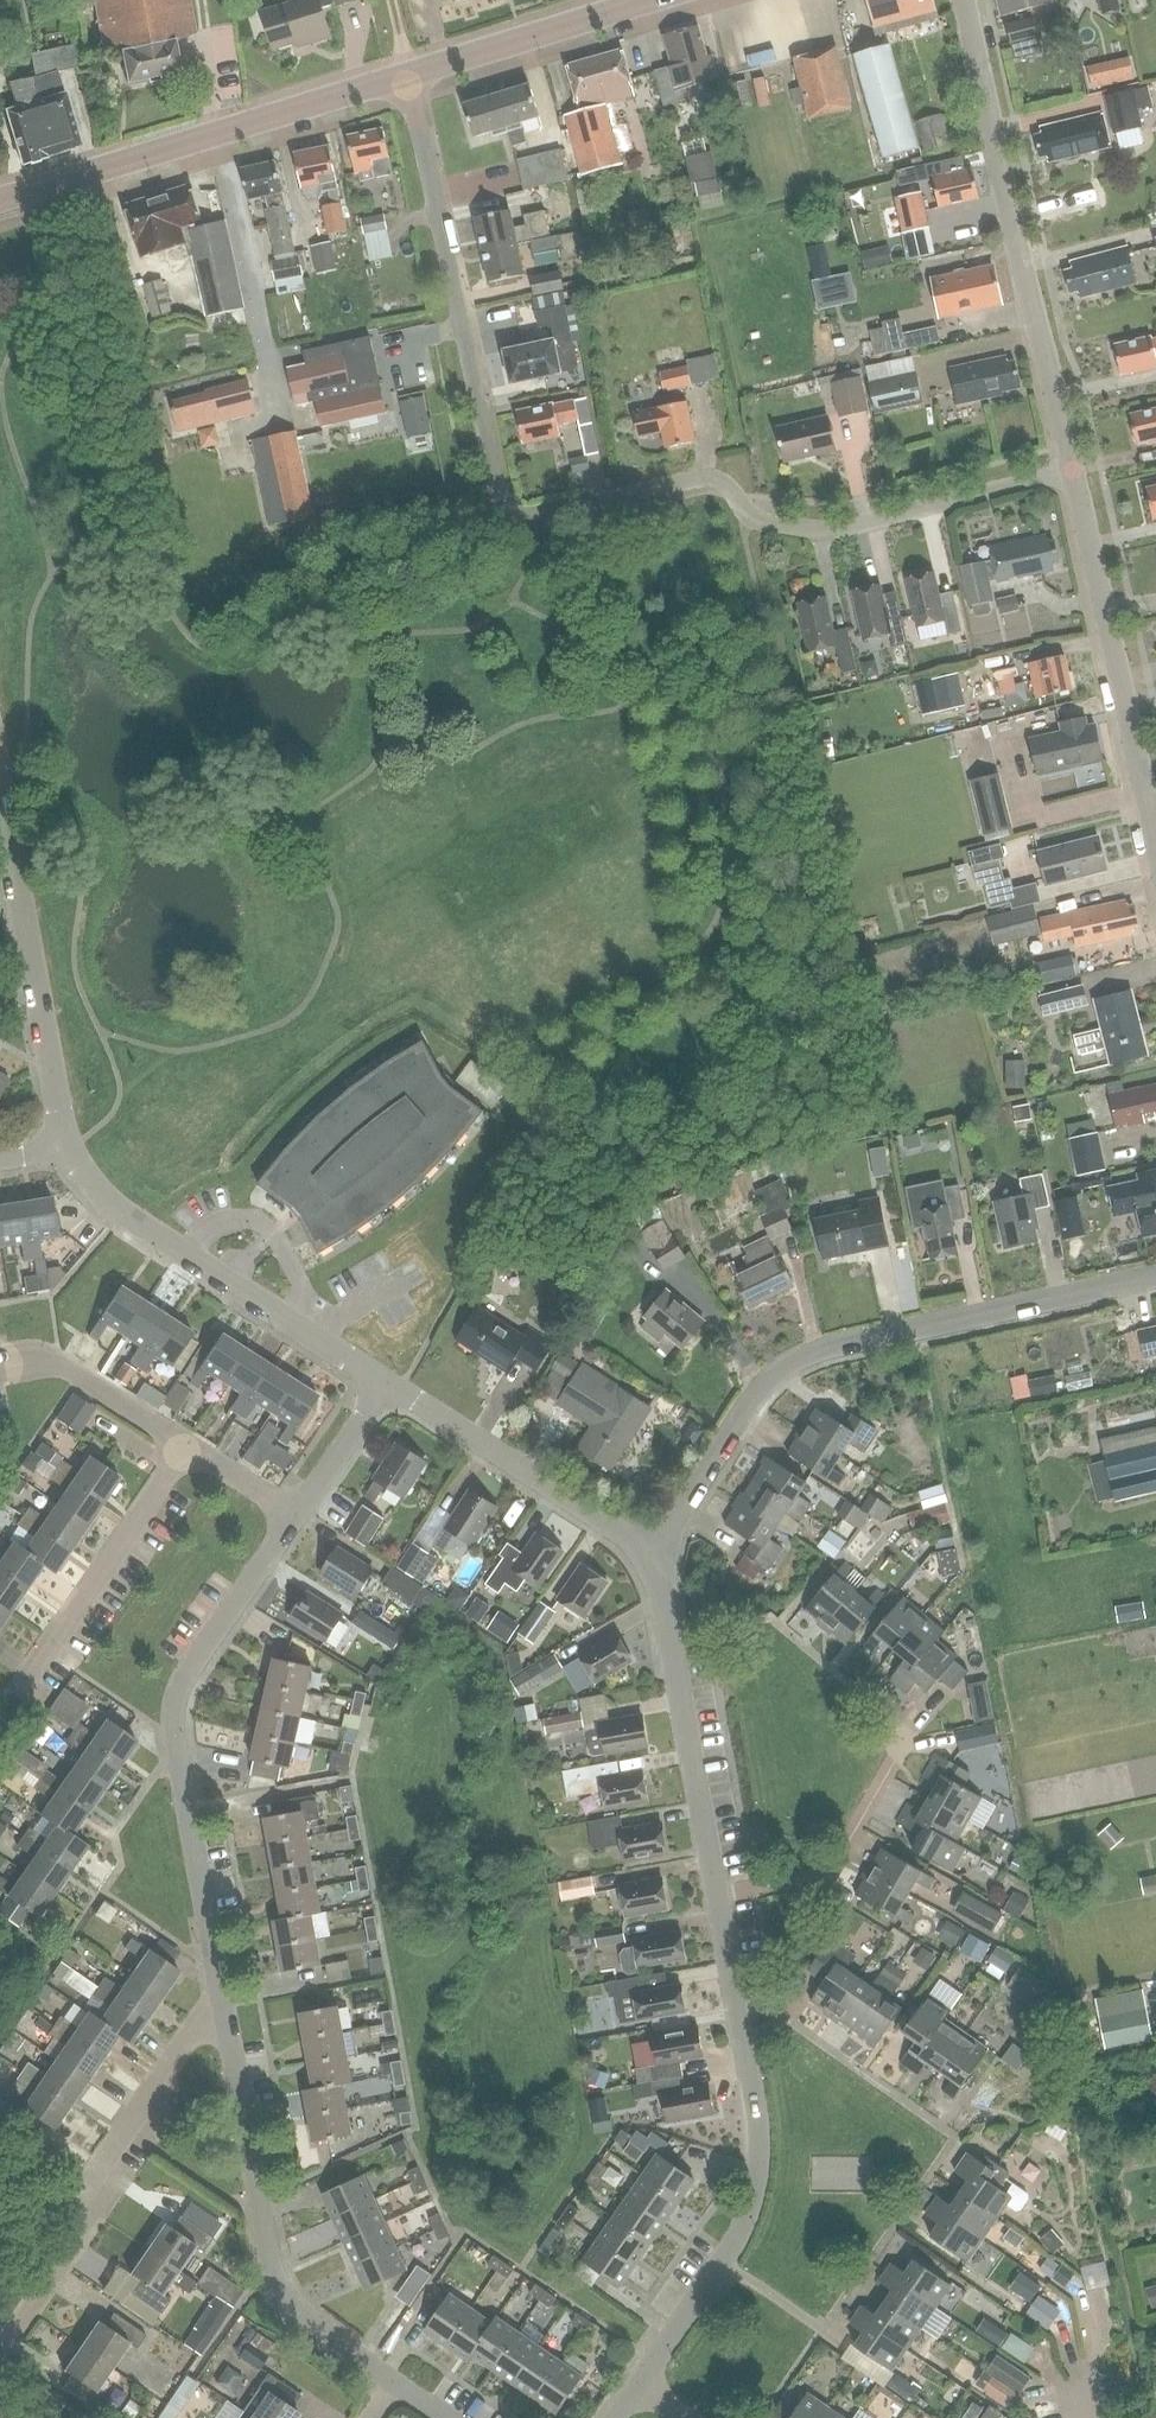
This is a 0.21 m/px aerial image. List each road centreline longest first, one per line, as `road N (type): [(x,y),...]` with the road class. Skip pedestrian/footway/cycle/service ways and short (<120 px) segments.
road 1 (residential): [(1071,474),(818,531),(776,527),(706,479),(552,517),(519,516),(501,498),(404,76)]
road 2 (unclassified): [(639,2386),(755,2209),(756,2121),(658,1556)]
road 3 (residential): [(658,1556),(766,1386),(816,1353),(1155,1276)]
road 4 (residential): [(223,1989),(178,1714),(192,1674),(294,1517)]
road 5 (unclassified): [(1071,474),(964,0)]
road 6 (residential): [(400,2387),(310,2330),(288,2304),(267,2247),(223,1989)]
road 7 (residential): [(249,524),(228,434),(281,420),(217,133)]
road 8 (residential): [(6,2341),(223,1989)]
road 9 (unclassified): [(387,1388),(101,1204),(65,1147)]
road 10 (unclassified): [(1155,850),(1071,474)]
road 11 (unclassified): [(65,1147),(0,799)]
road 12 (unclassified): [(658,1556),(387,1388)]
road 13 (residential): [(23,1684),(188,1447)]
road 14 (secondary): [(404,76),(648,0)]
road 15 (secondary): [(0,200),(217,133)]
road 16 (residential): [(188,1447),(74,1376),(34,1359),(0,1362)]
road 17 (secondary): [(217,133),(404,76)]
road 18 (residential): [(294,1517),(387,1388)]
road 19 (residential): [(294,1517),(188,1447)]

